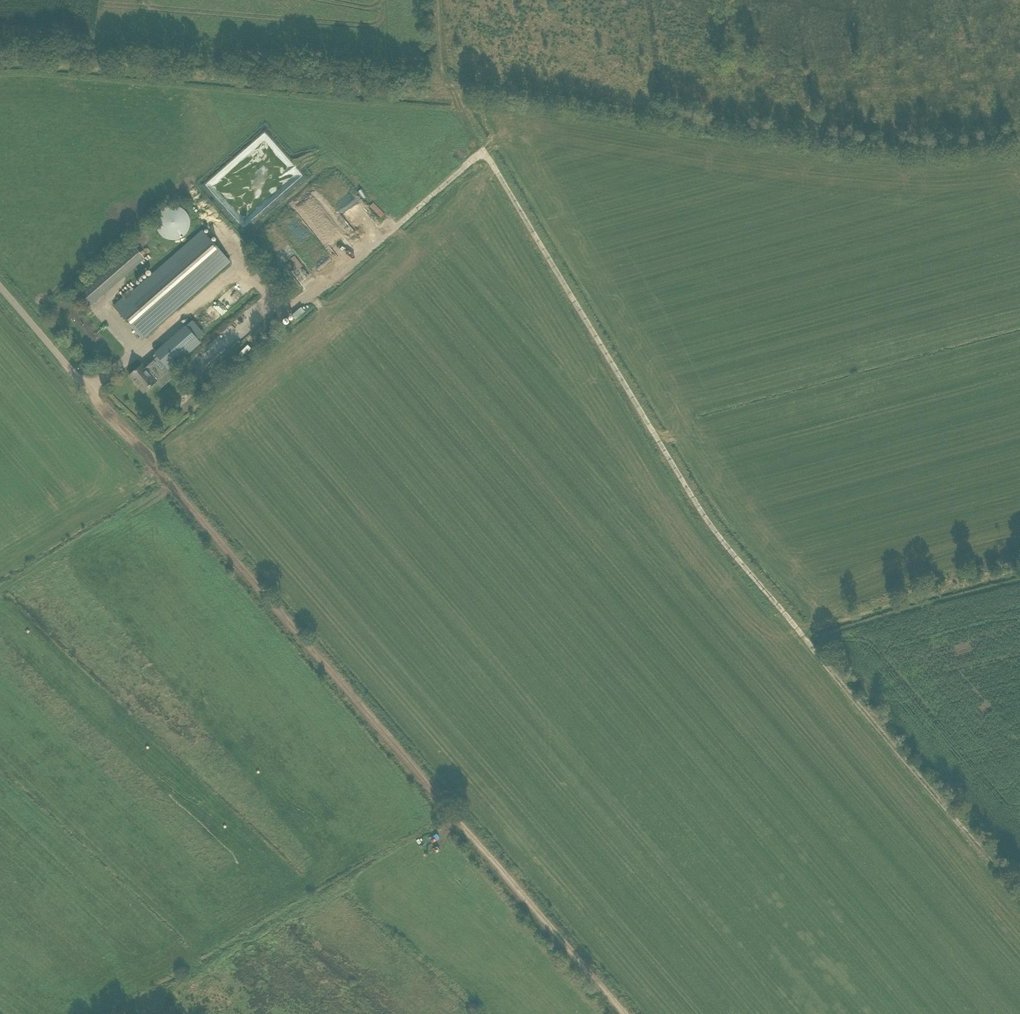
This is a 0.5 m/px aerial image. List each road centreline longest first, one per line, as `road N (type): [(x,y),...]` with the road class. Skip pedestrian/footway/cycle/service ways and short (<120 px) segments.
road 1 (track): [(87,392),(620,1013)]
road 2 (unclassified): [(87,392),(0,289)]

